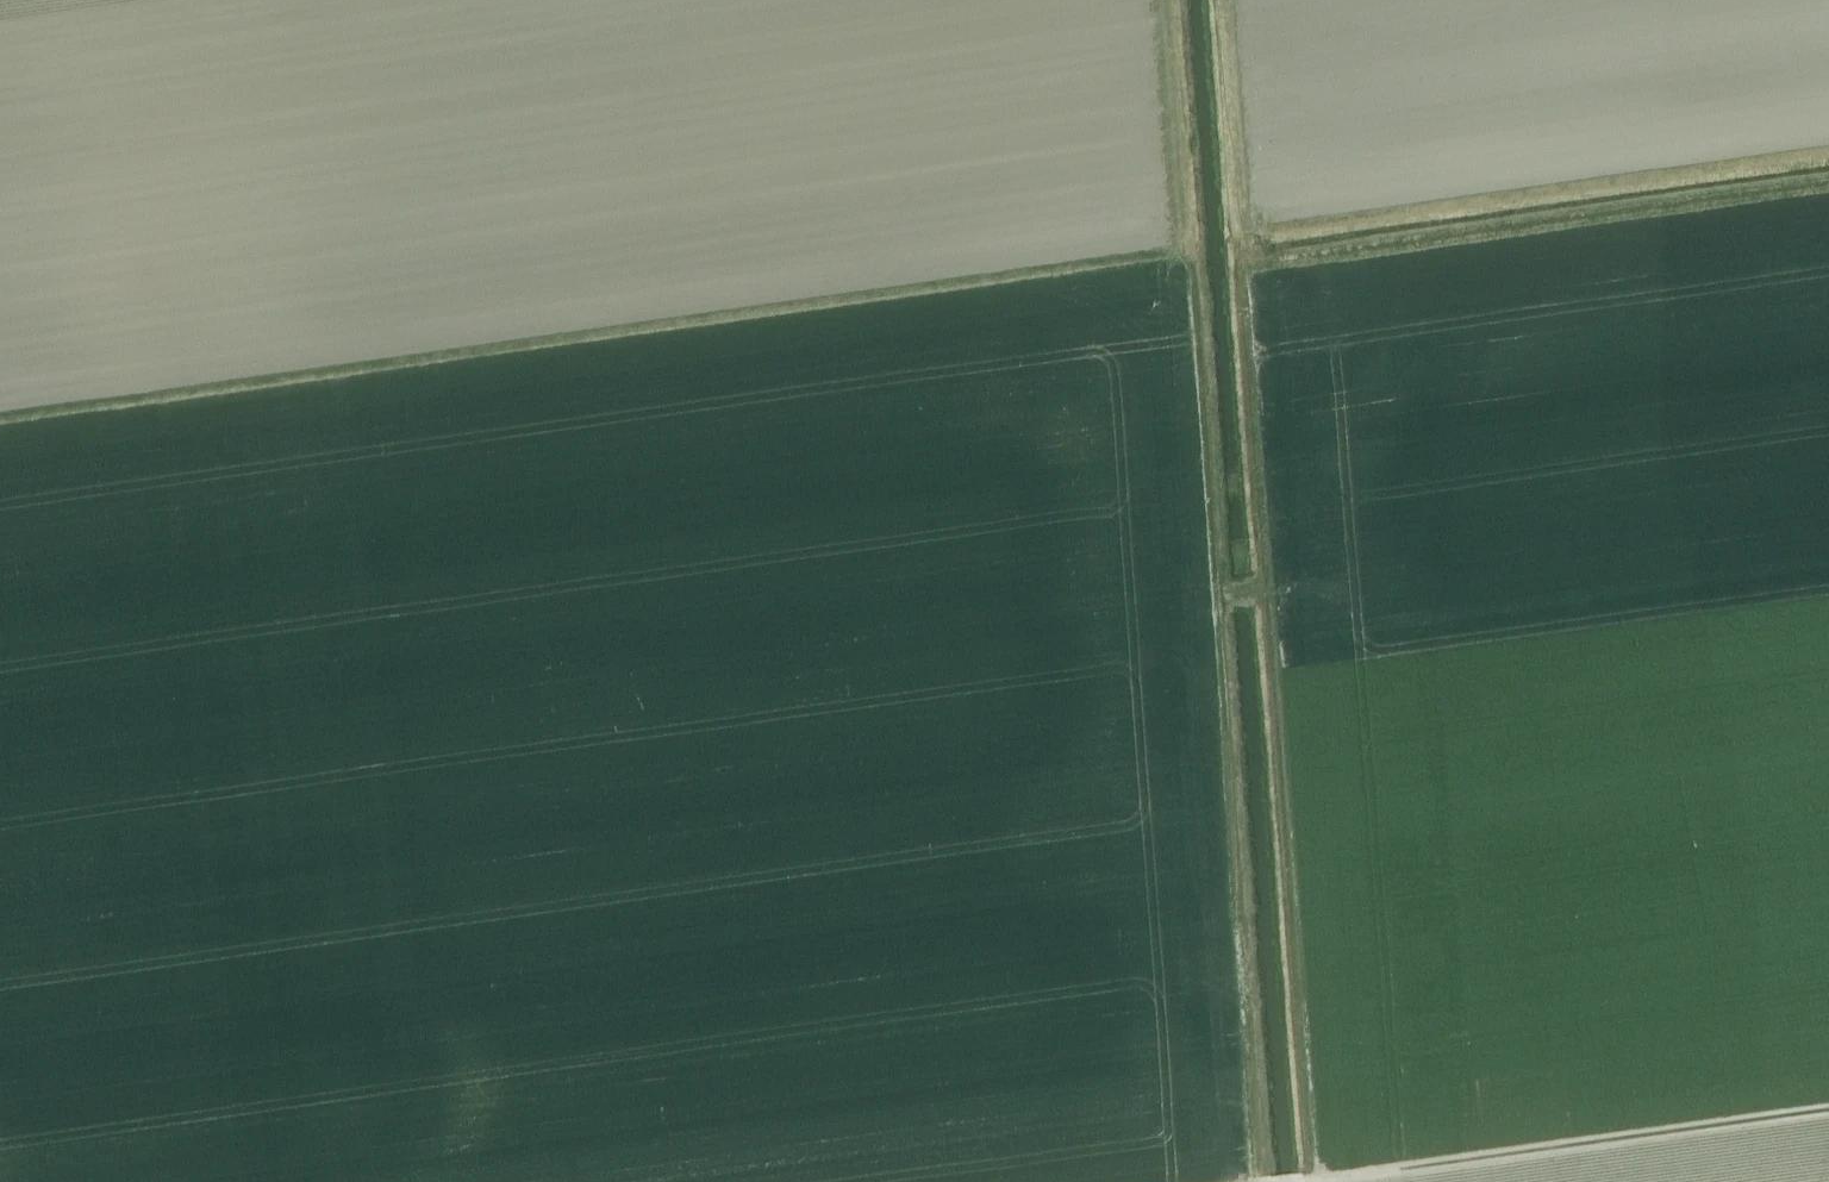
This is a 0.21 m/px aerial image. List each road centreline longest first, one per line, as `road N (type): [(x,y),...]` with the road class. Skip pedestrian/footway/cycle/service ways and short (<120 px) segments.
road 1 (track): [(1297,1181),(1828,1109)]

